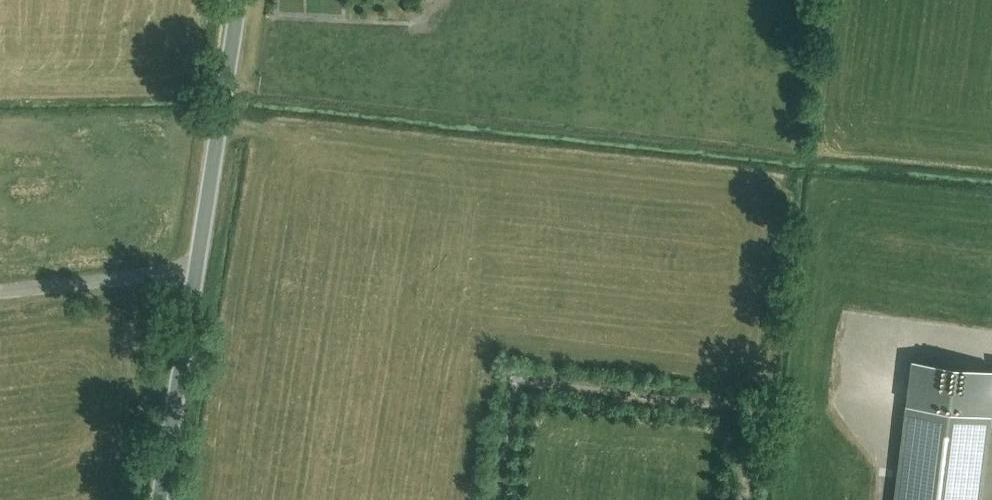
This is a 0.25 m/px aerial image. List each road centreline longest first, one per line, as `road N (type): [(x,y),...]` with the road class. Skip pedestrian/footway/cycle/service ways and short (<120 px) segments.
road 1 (unclassified): [(161,499),(238,0)]

